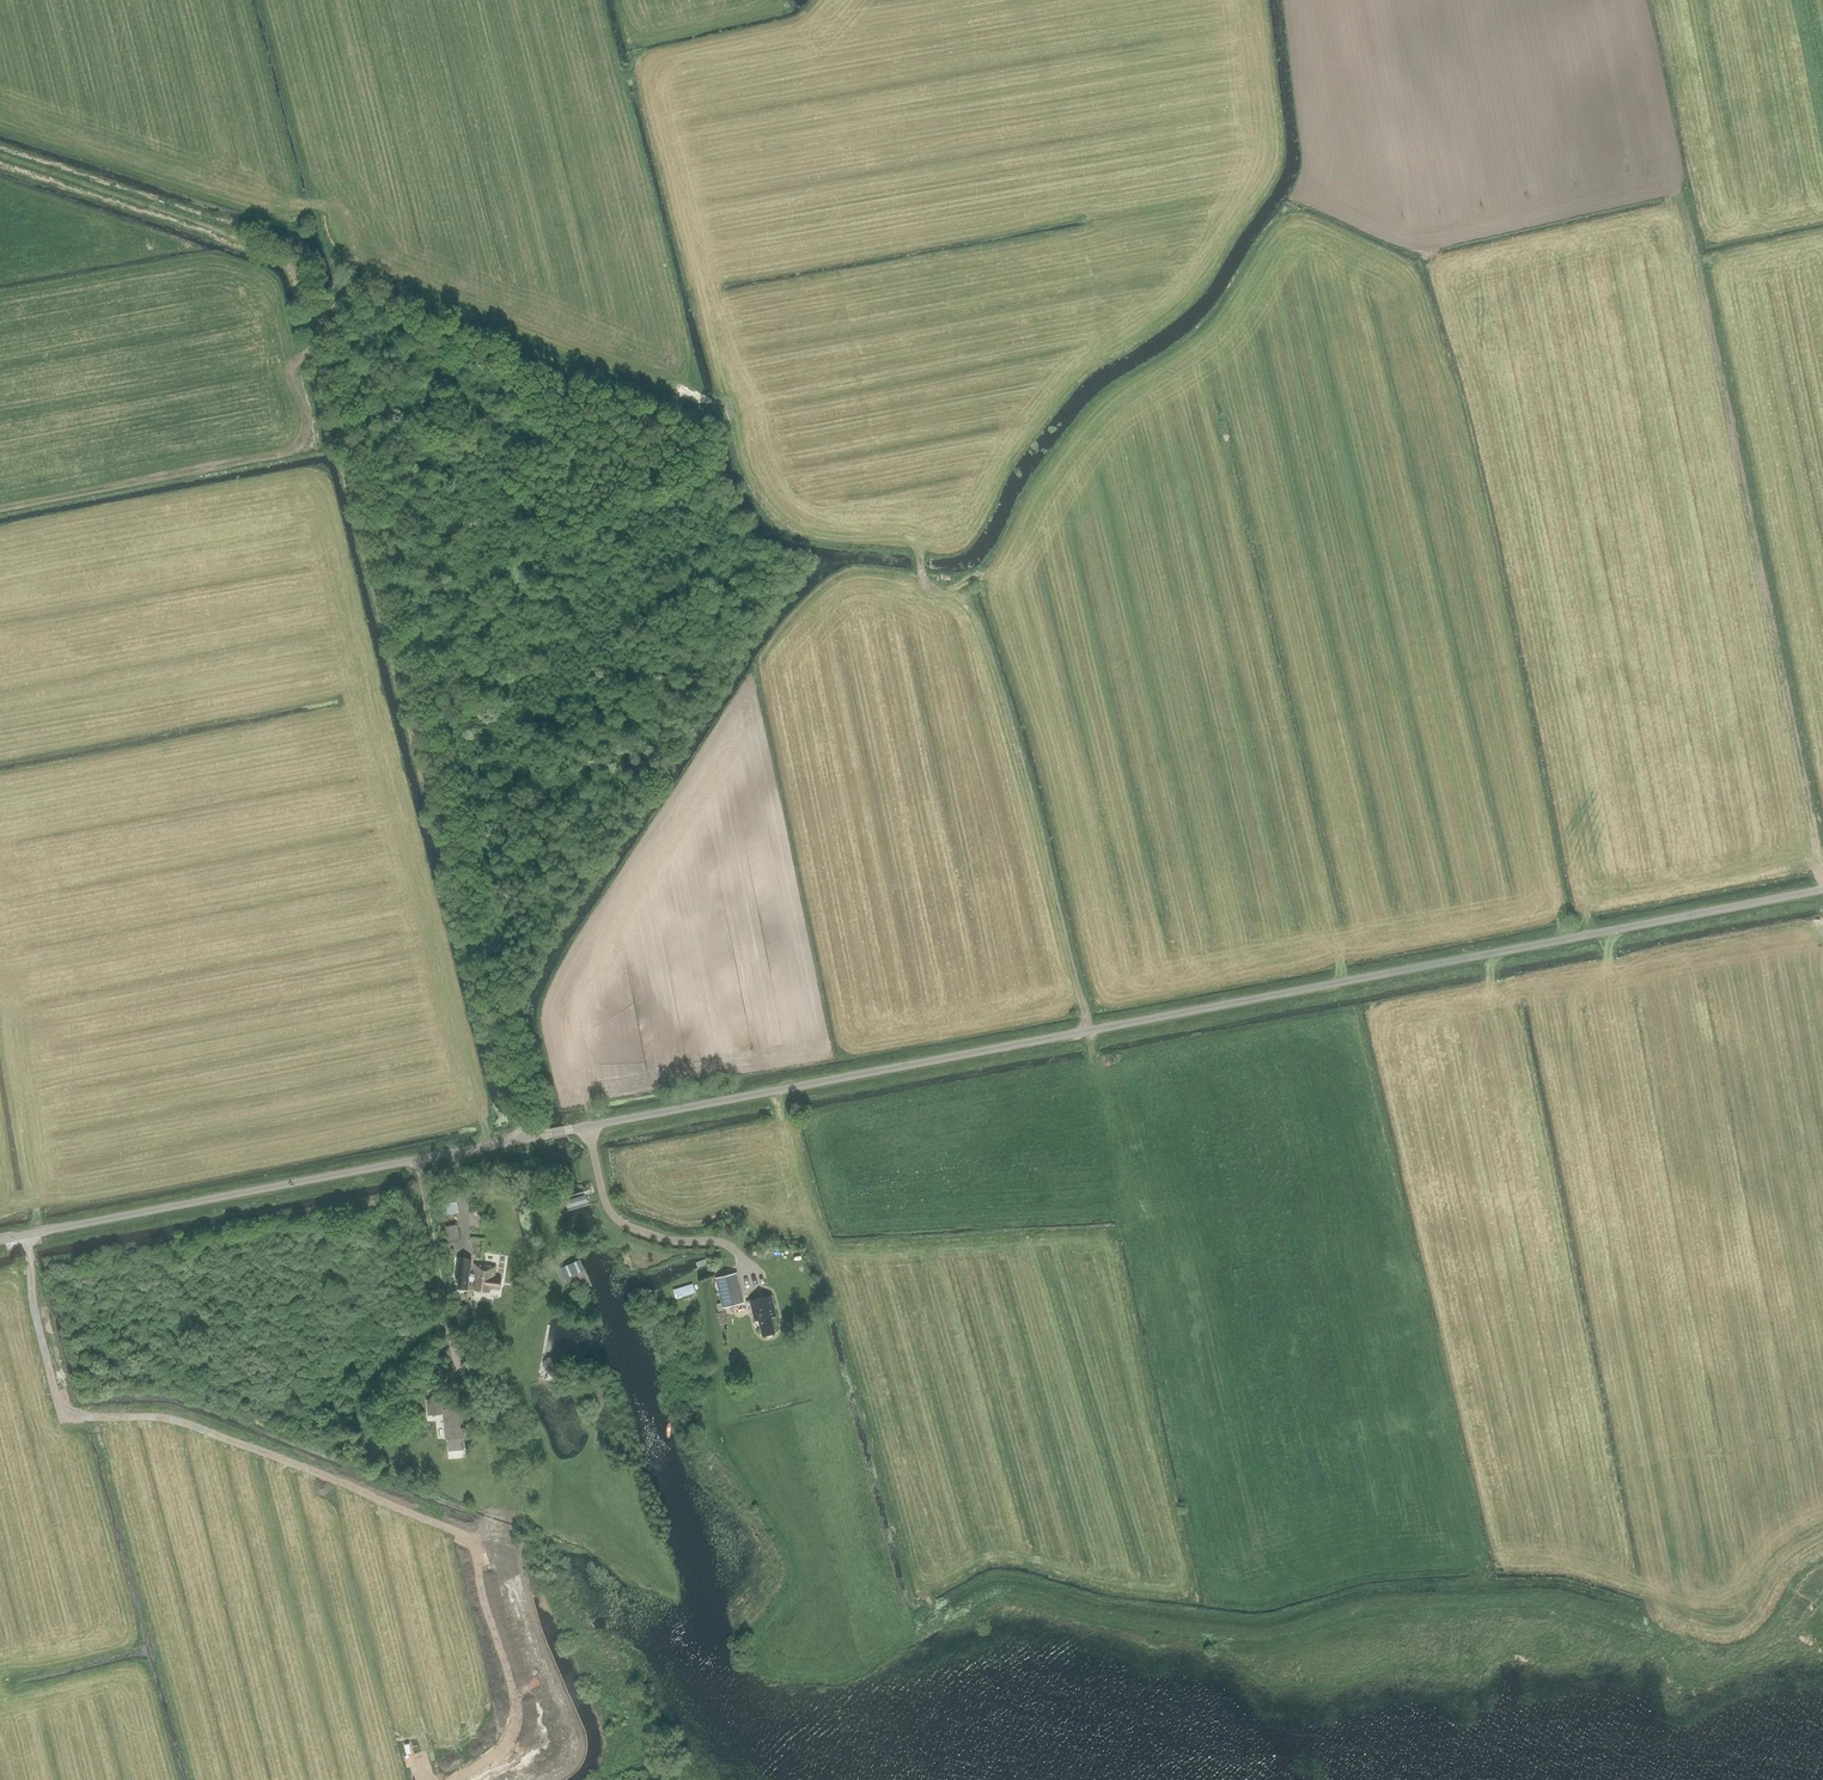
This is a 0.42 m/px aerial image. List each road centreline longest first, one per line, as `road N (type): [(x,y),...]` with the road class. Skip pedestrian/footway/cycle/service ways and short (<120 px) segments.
road 1 (unclassified): [(0,1241),(1822,890)]
road 2 (track): [(1089,1031),(1018,746),(973,604),(929,586),(910,541),(812,537),(771,519),(745,470),(727,401)]

